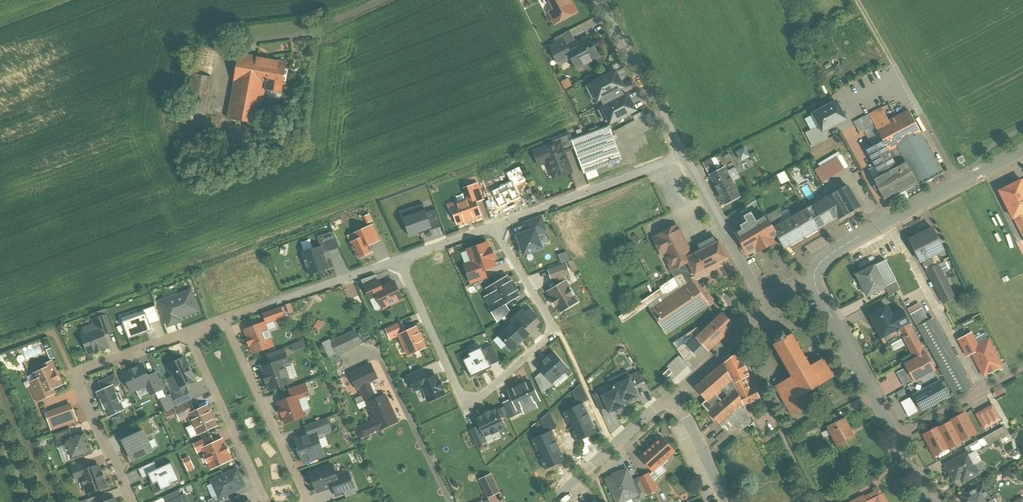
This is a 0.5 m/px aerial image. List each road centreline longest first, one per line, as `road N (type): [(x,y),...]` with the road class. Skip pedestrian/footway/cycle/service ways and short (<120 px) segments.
road 1 (residential): [(498,225),(551,330),(475,398),(459,391),(399,260)]
road 2 (residential): [(132,501),(73,375),(189,333)]
road 3 (tertiary): [(814,279),(931,501)]
road 4 (tertiary): [(814,279),(838,249),(1022,151)]
road 5 (residential): [(224,320),(308,501)]
road 6 (residential): [(498,225),(683,155)]
road 7 (residential): [(189,333),(267,501)]
road 8 (residential): [(224,320),(399,260)]
road 9 (unclassified): [(601,0),(683,155)]
road 10 (unclassified): [(683,155),(768,303)]
road 11 (residential): [(553,501),(673,397)]
road 12 (residential): [(673,397),(768,303)]

